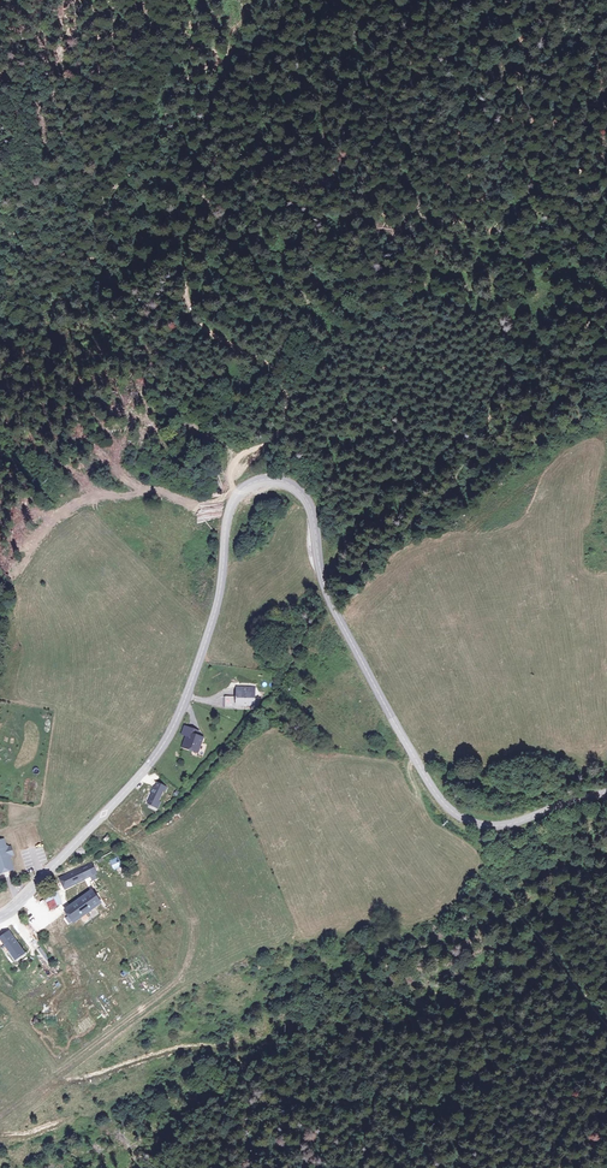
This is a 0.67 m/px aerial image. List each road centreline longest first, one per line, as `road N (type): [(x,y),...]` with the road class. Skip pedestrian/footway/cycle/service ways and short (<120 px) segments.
road 1 (tertiary): [(606,793),(490,827),(445,808),(334,611),(306,499),(284,481),(261,478),(232,503),(215,610),(161,748),(0,917)]
road 2 (track): [(80,0),(70,56),(87,63),(184,47),(220,66),(211,179),(180,280),(182,297),(214,334),(278,374),(291,406),(284,436),(234,467),(239,490)]
road 3 (track): [(302,1167),(350,1110),(375,1099),(430,1101),(566,1004),(606,955)]
road 4 (track): [(215,59),(164,104),(124,188),(85,227),(59,236),(0,235)]

